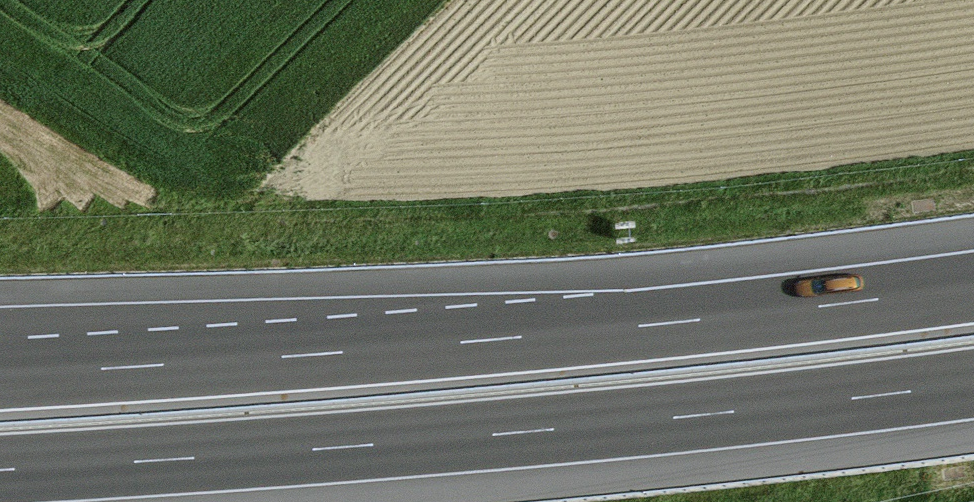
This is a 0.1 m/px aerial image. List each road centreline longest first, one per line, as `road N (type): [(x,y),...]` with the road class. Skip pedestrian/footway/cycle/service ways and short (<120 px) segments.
road 1 (motorway): [(973,287),(506,338),(0,375)]
road 2 (motorway): [(0,470),(514,433),(973,383)]
road 3 (track): [(0,122),(102,187)]

